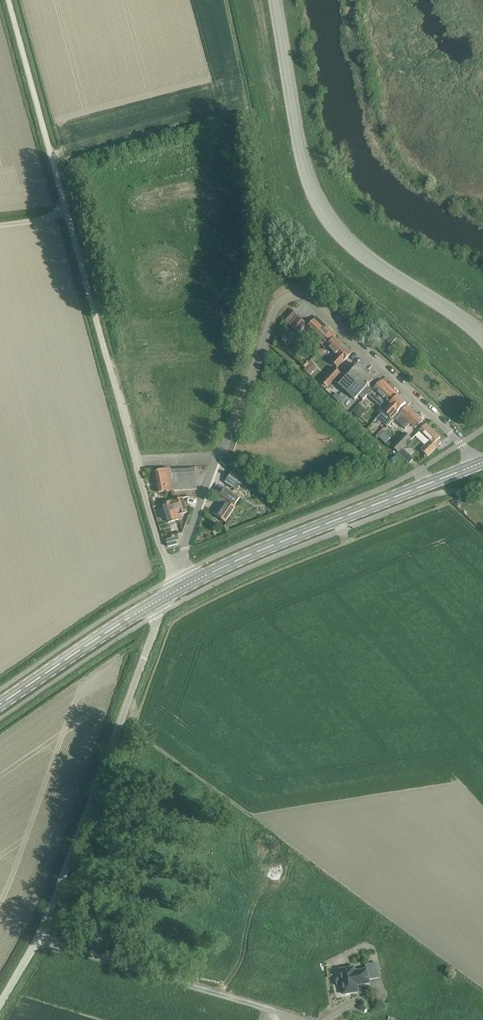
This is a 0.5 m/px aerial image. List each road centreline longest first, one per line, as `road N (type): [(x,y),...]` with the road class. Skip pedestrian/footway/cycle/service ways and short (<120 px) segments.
road 1 (unclassified): [(136,461),(9,0)]
road 2 (unclassified): [(482,342),(339,243),(319,213),(296,164),(270,0)]
road 3 (residential): [(218,458),(229,447),(269,315),(286,297),(313,302),(450,433)]
road 4 (unclassified): [(153,604),(158,619),(39,936)]
road 5 (secondary): [(182,587),(474,465)]
road 6 (unclassified): [(39,936),(299,1019)]
road 7 (secondary): [(0,705),(153,604)]

